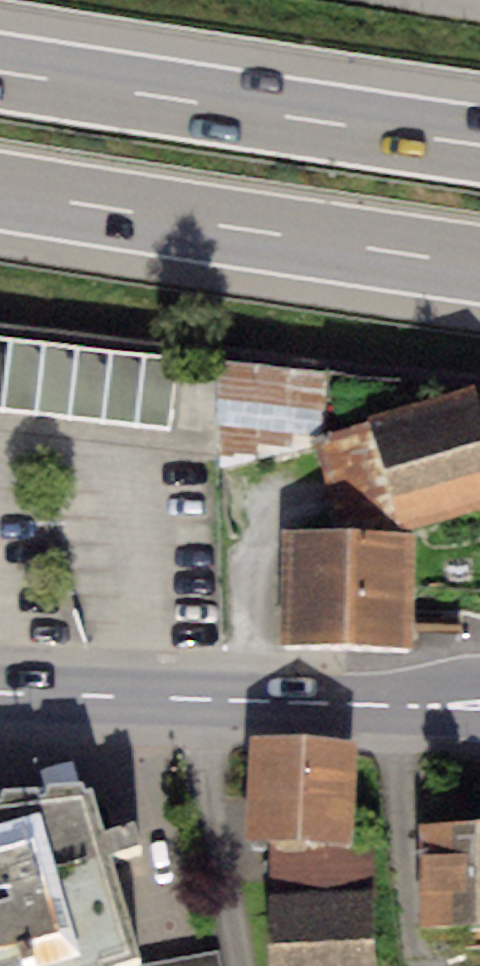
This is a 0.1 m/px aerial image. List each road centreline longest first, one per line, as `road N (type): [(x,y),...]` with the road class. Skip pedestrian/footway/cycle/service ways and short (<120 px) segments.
road 1 (motorway): [(0,191),(479,266)]
road 2 (motorway): [(479,146),(0,72)]
road 3 (primary): [(479,707),(0,689)]

